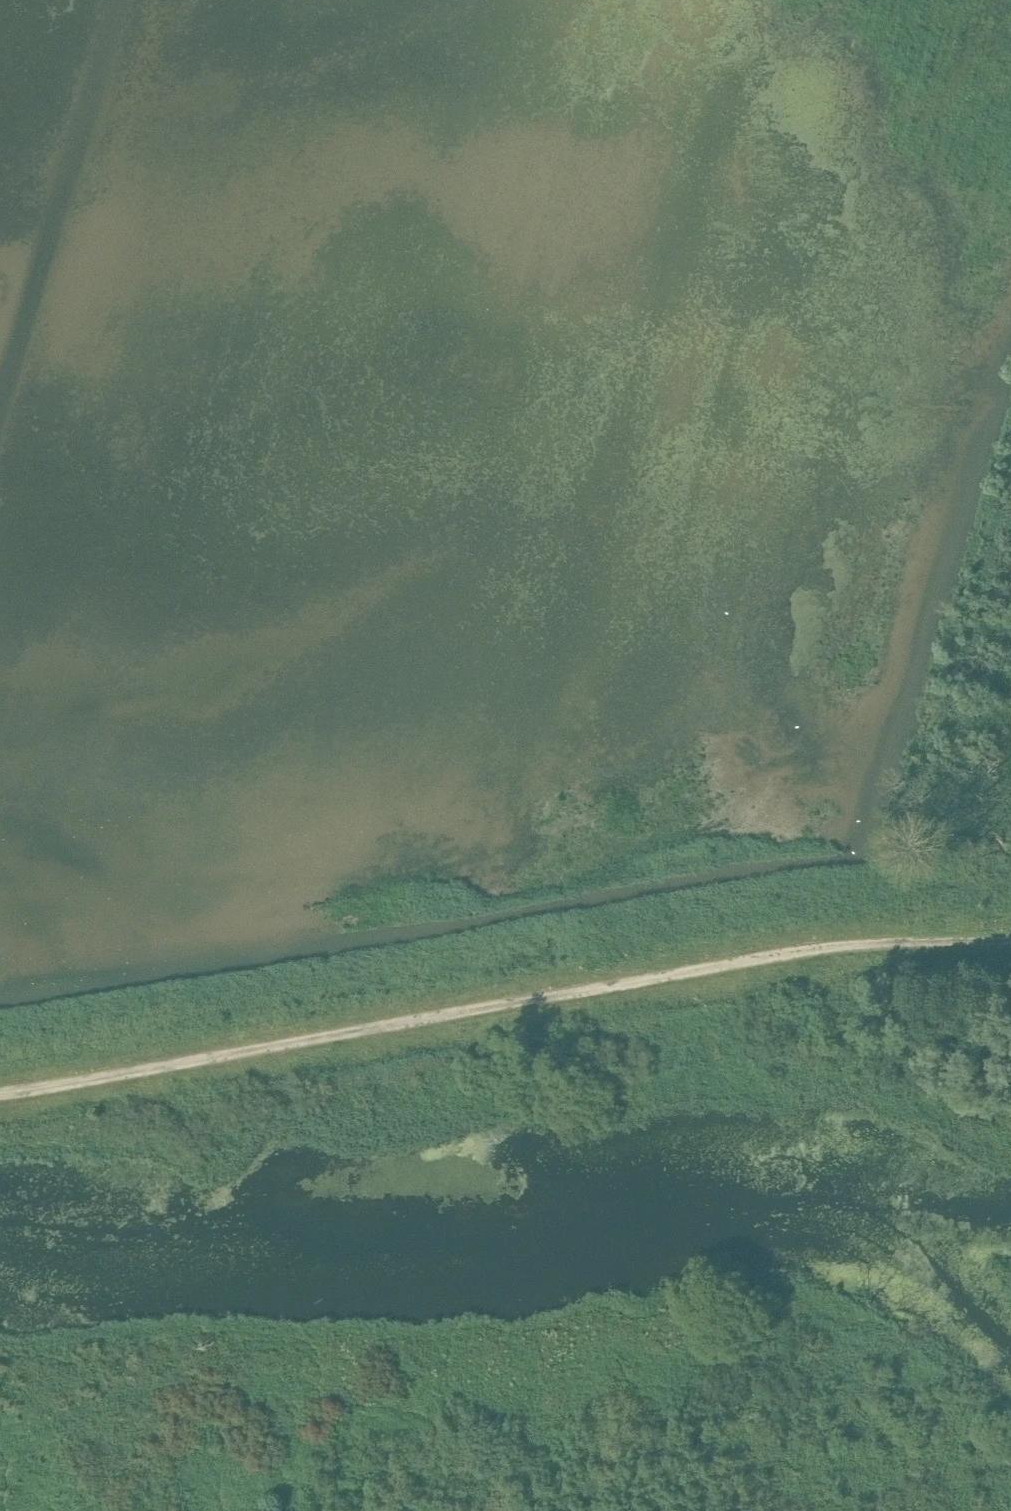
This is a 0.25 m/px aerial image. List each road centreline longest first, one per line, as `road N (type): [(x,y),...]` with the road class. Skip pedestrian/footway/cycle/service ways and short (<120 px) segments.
road 1 (track): [(0,1094),(821,949),(1010,938)]

